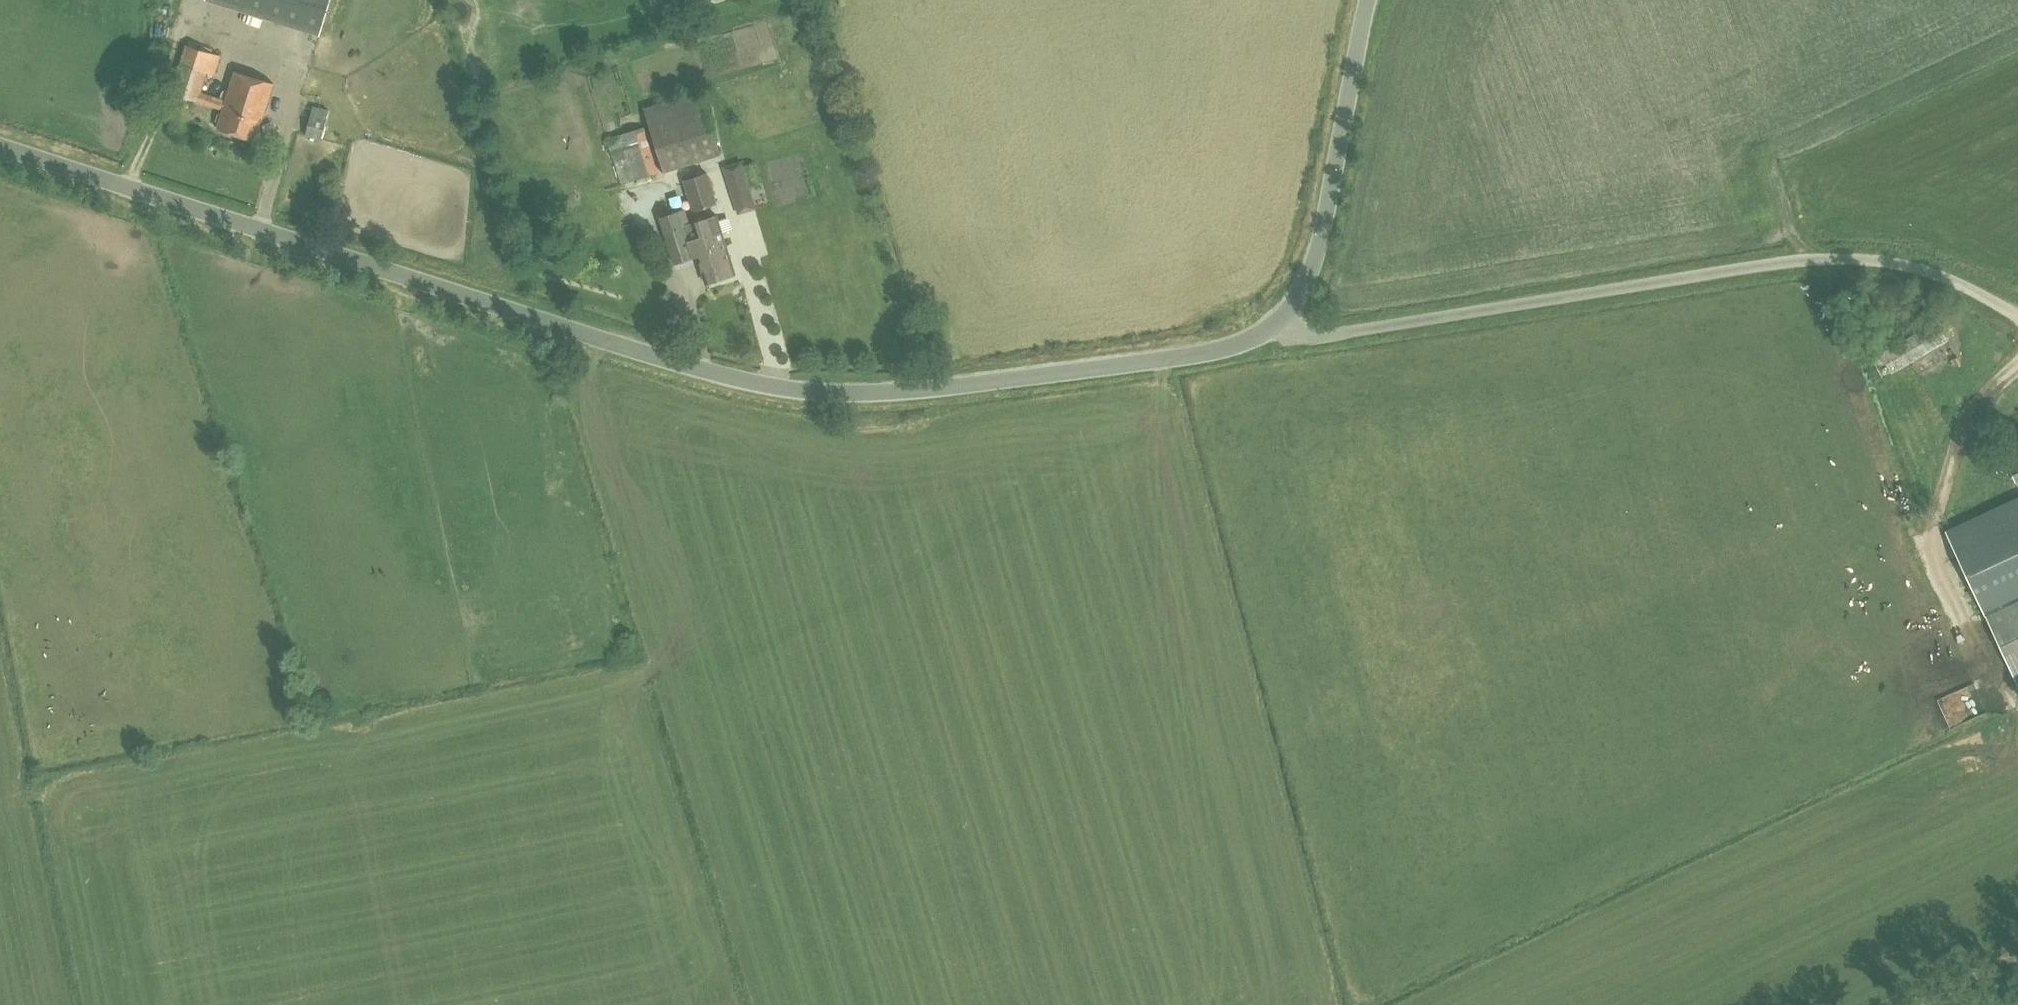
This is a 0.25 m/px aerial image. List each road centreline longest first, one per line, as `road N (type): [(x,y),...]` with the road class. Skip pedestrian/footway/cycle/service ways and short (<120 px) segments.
road 1 (unclassified): [(0,146),(718,378),(788,392),(914,392),(1195,356),(1274,325),(1303,288),(1313,253),(1369,0)]
road 2 (track): [(2017,317),(1960,282),(1856,258),(1305,339),(1274,325)]

